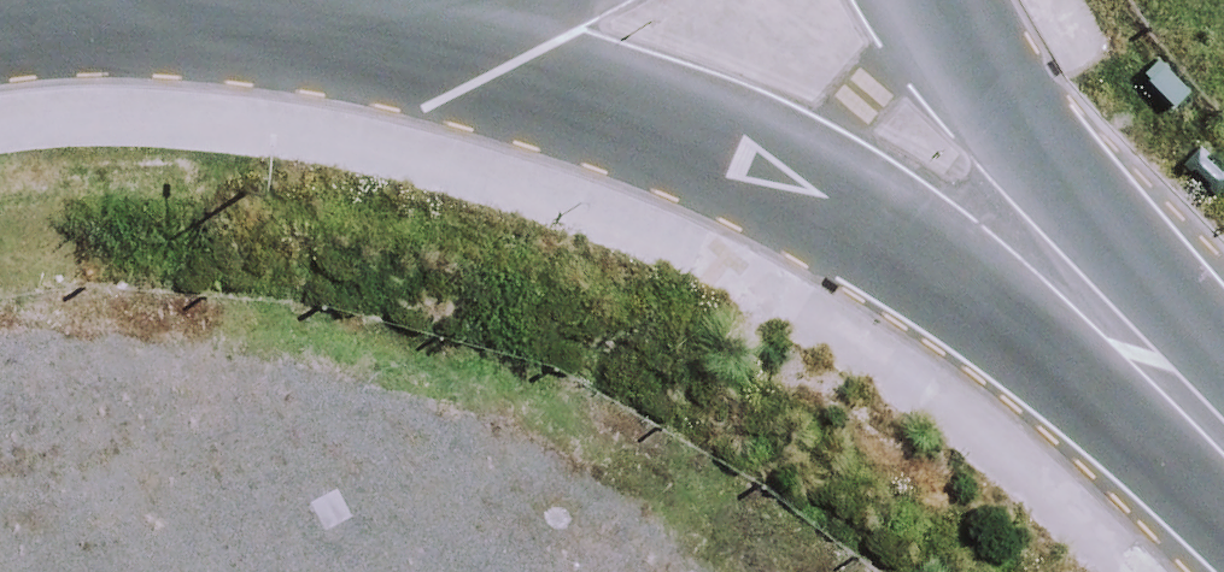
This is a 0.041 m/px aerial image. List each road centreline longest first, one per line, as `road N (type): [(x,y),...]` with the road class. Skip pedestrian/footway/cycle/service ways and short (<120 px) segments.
road 1 (tertiary): [(1075,277),(793,178),(685,127),(326,39)]
road 2 (tertiary): [(933,0),(964,85),(1075,277)]
road 3 (tertiary): [(1075,277),(1223,427)]
road 4 (tertiary): [(502,0),(326,39)]
road 5 (tertiary): [(326,39),(151,17)]
road 6 (unclassified): [(151,17),(0,26)]

